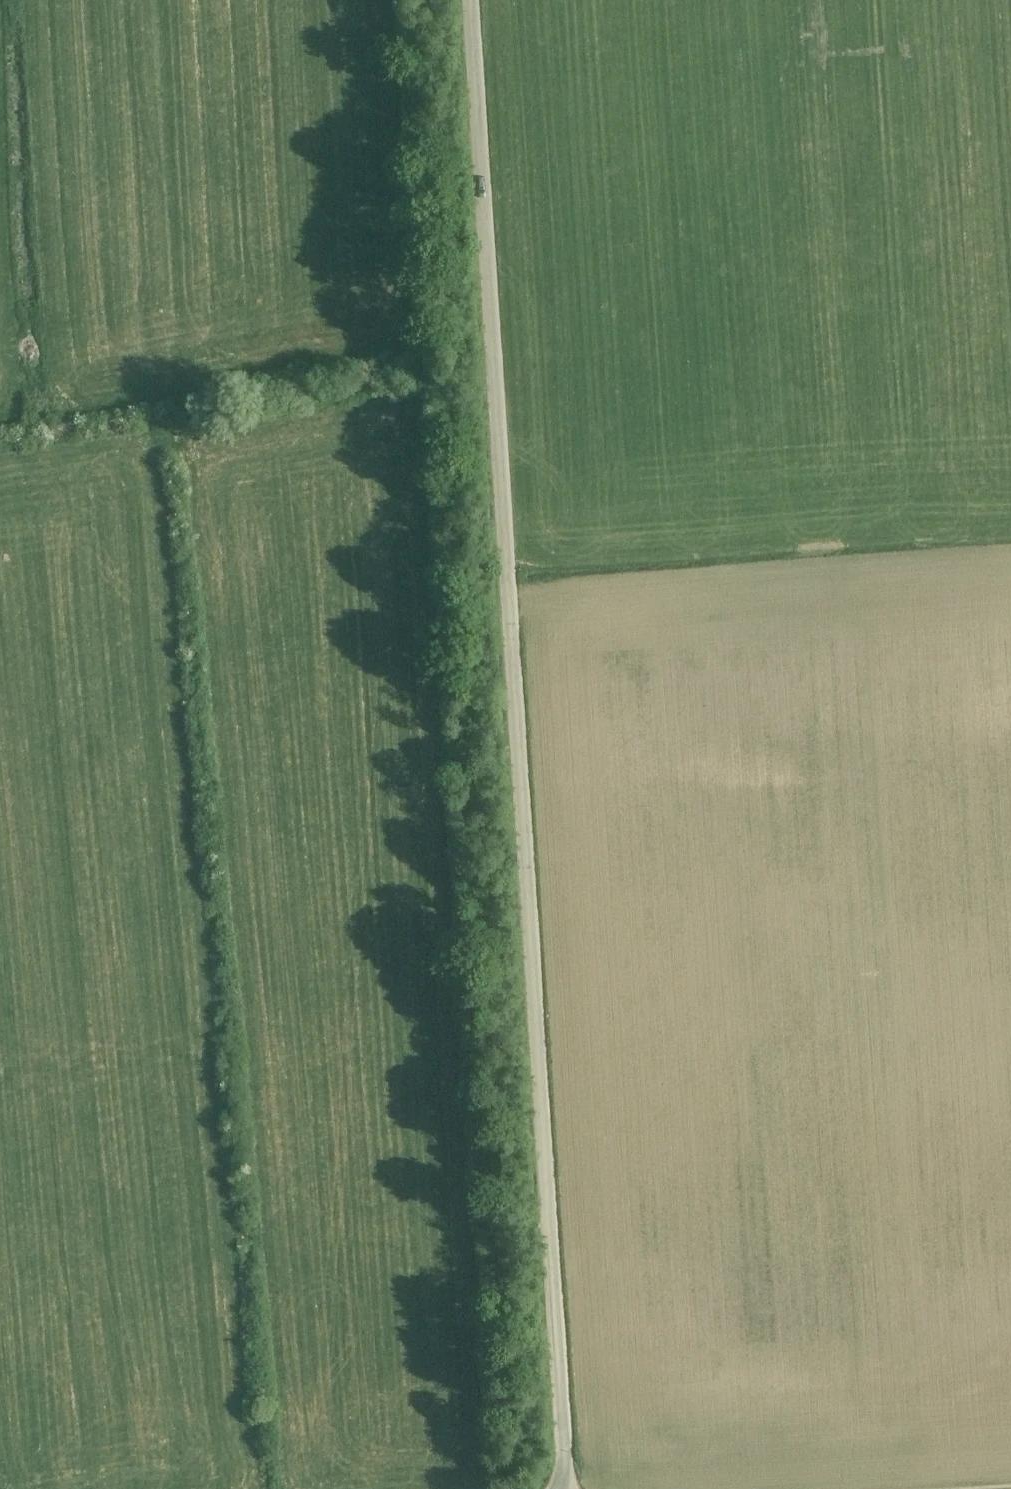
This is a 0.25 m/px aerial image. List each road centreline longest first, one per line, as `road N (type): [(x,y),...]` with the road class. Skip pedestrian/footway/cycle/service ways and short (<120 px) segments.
road 1 (unclassified): [(469,0),(553,1488)]

